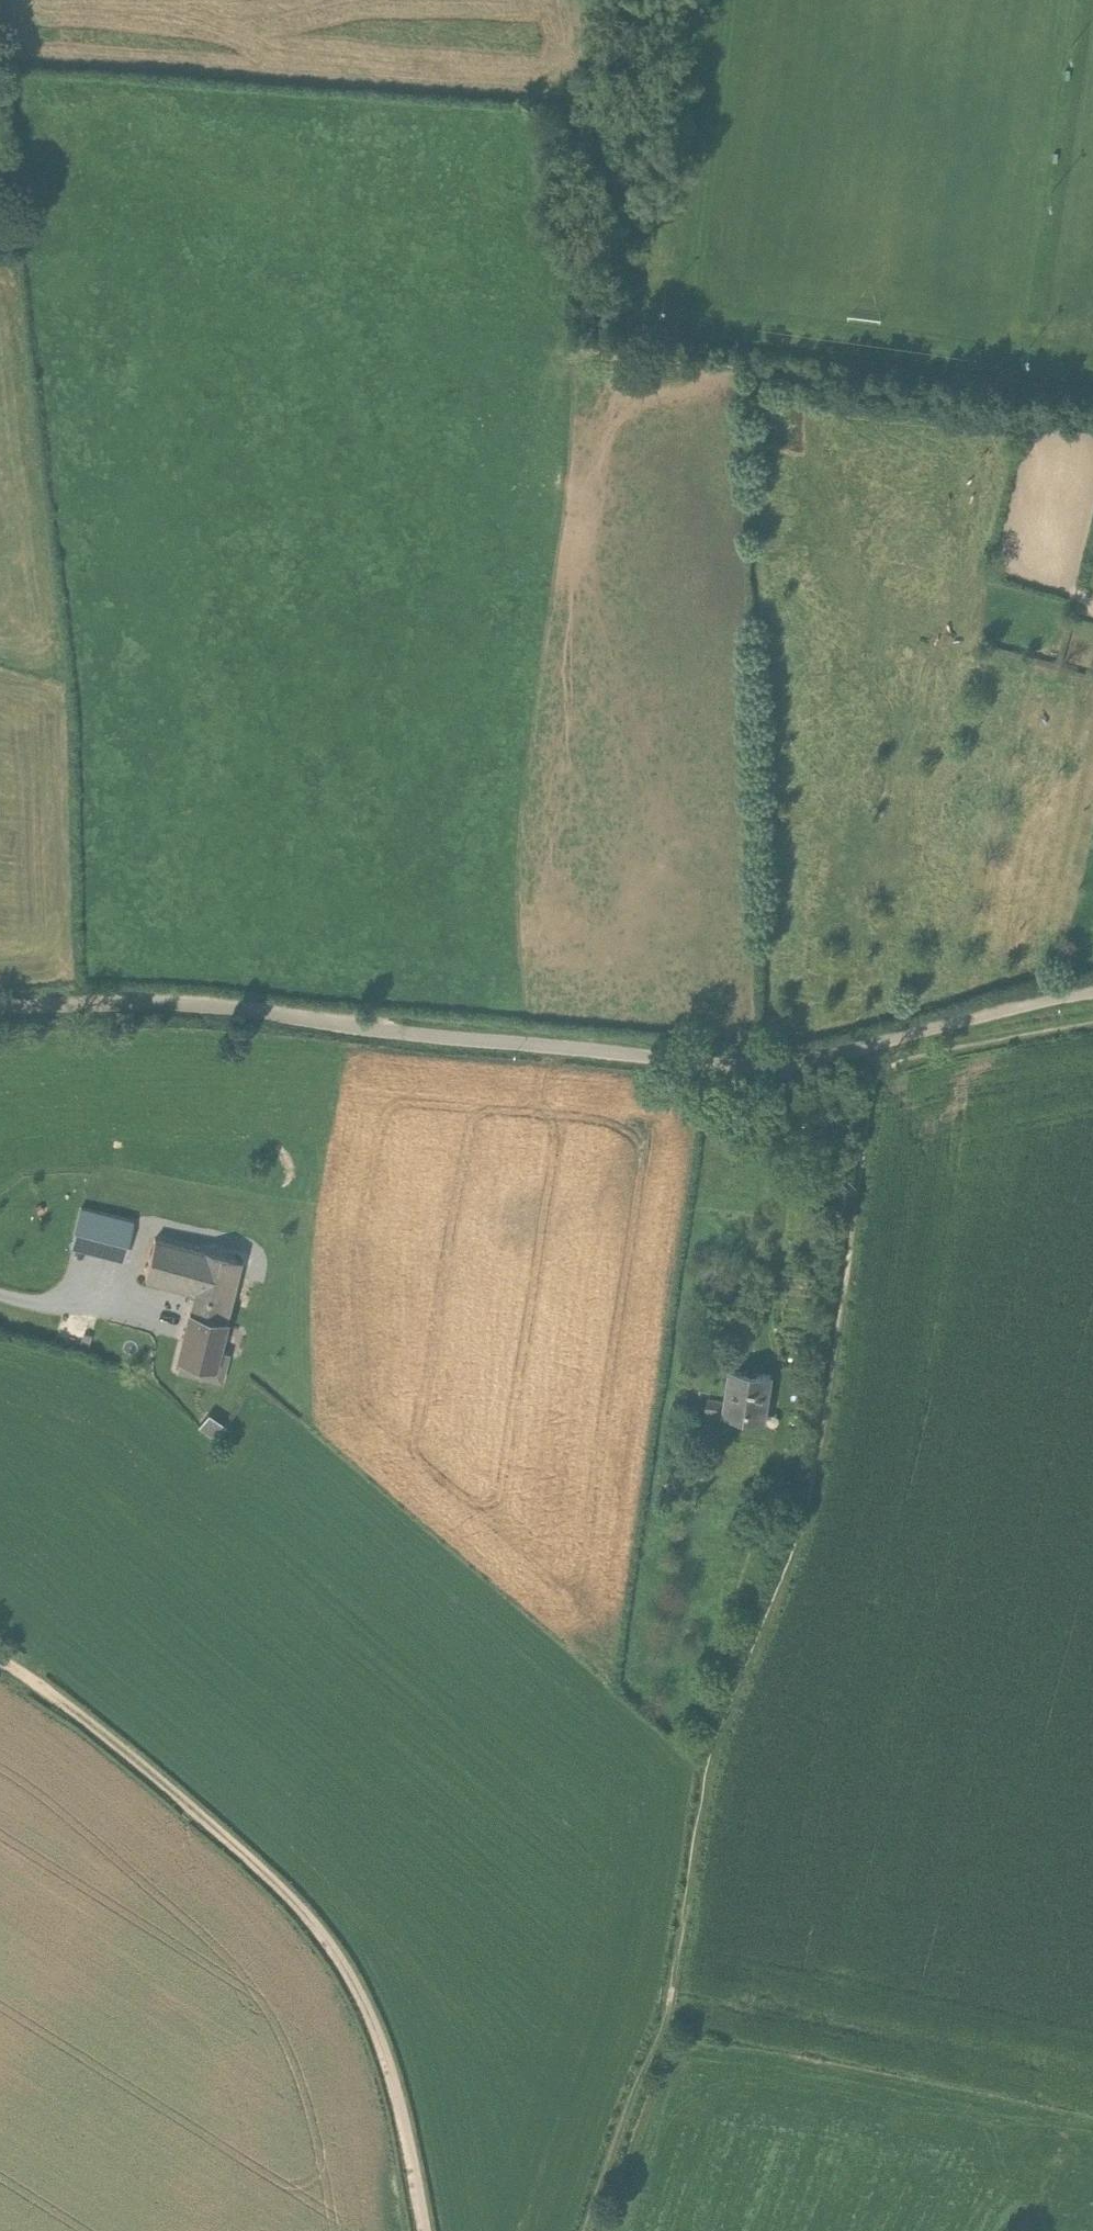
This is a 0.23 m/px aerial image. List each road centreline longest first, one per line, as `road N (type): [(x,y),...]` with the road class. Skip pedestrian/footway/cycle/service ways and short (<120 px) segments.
road 1 (unclassified): [(1092,992),(794,1063),(733,1066),(402,1034),(236,1008),(0,1006)]
road 2 (track): [(423,2230),(382,2046),(321,1935),(161,1782),(0,1659)]

